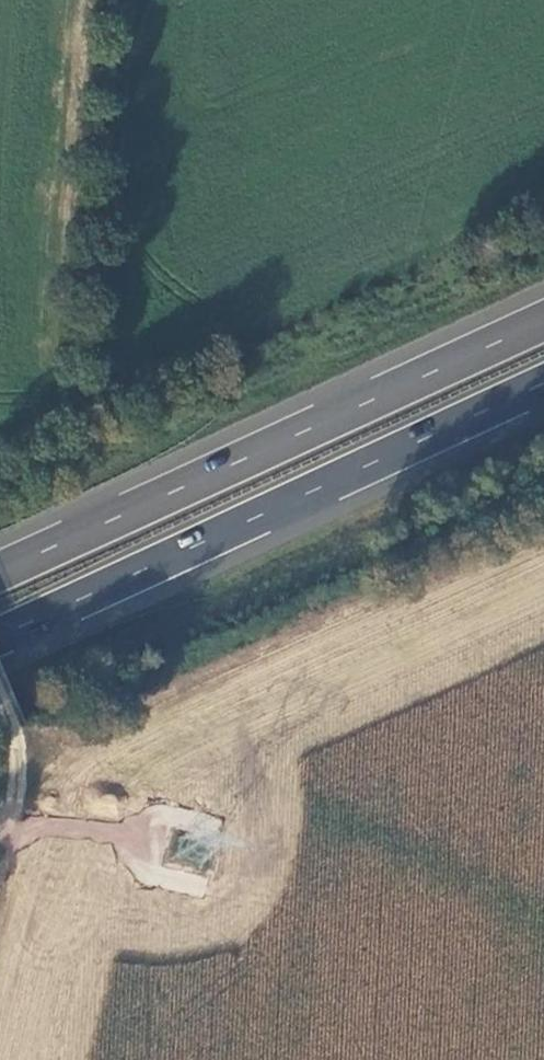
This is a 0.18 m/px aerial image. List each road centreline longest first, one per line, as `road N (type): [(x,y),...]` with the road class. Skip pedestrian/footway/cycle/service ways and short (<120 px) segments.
road 1 (trunk): [(0,636),(543,382)]
road 2 (trunk): [(543,320),(0,572)]
road 3 (track): [(0,702),(14,732),(0,823)]

